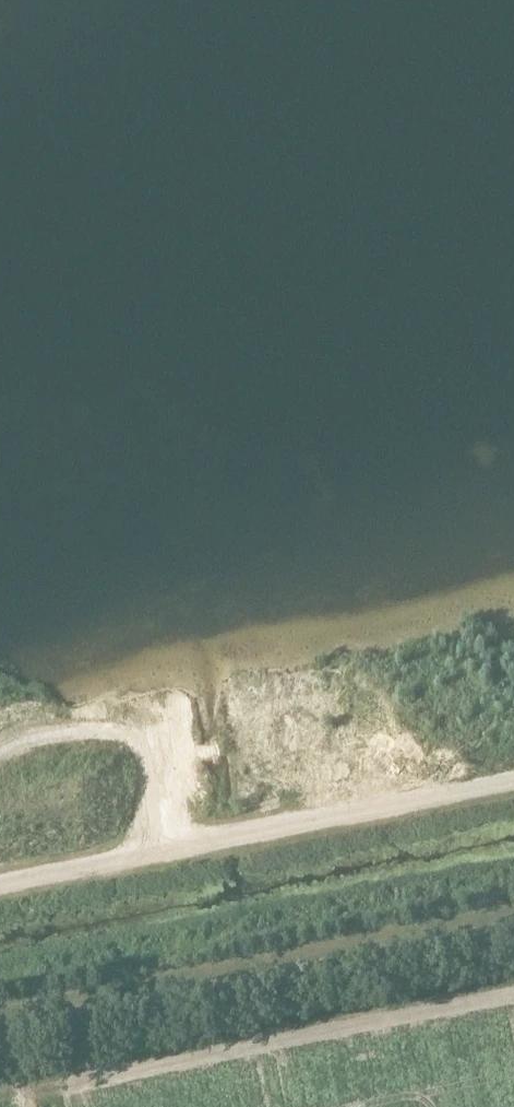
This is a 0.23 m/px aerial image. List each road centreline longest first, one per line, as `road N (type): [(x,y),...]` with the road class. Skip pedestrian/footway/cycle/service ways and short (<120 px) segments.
road 1 (track): [(513,781),(0,884)]
road 2 (unclassified): [(0,1030),(513,928)]

